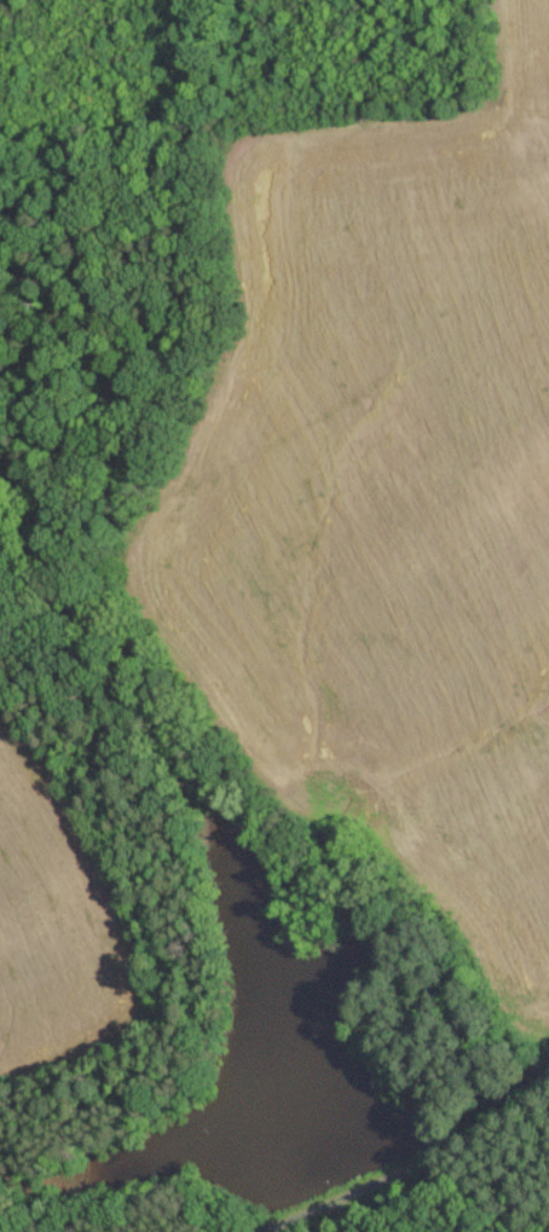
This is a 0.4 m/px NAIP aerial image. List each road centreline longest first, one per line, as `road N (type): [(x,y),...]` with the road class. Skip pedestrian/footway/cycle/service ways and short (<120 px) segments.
road 1 (track): [(246,1231),(302,1216),(455,1143),(548,1071)]

